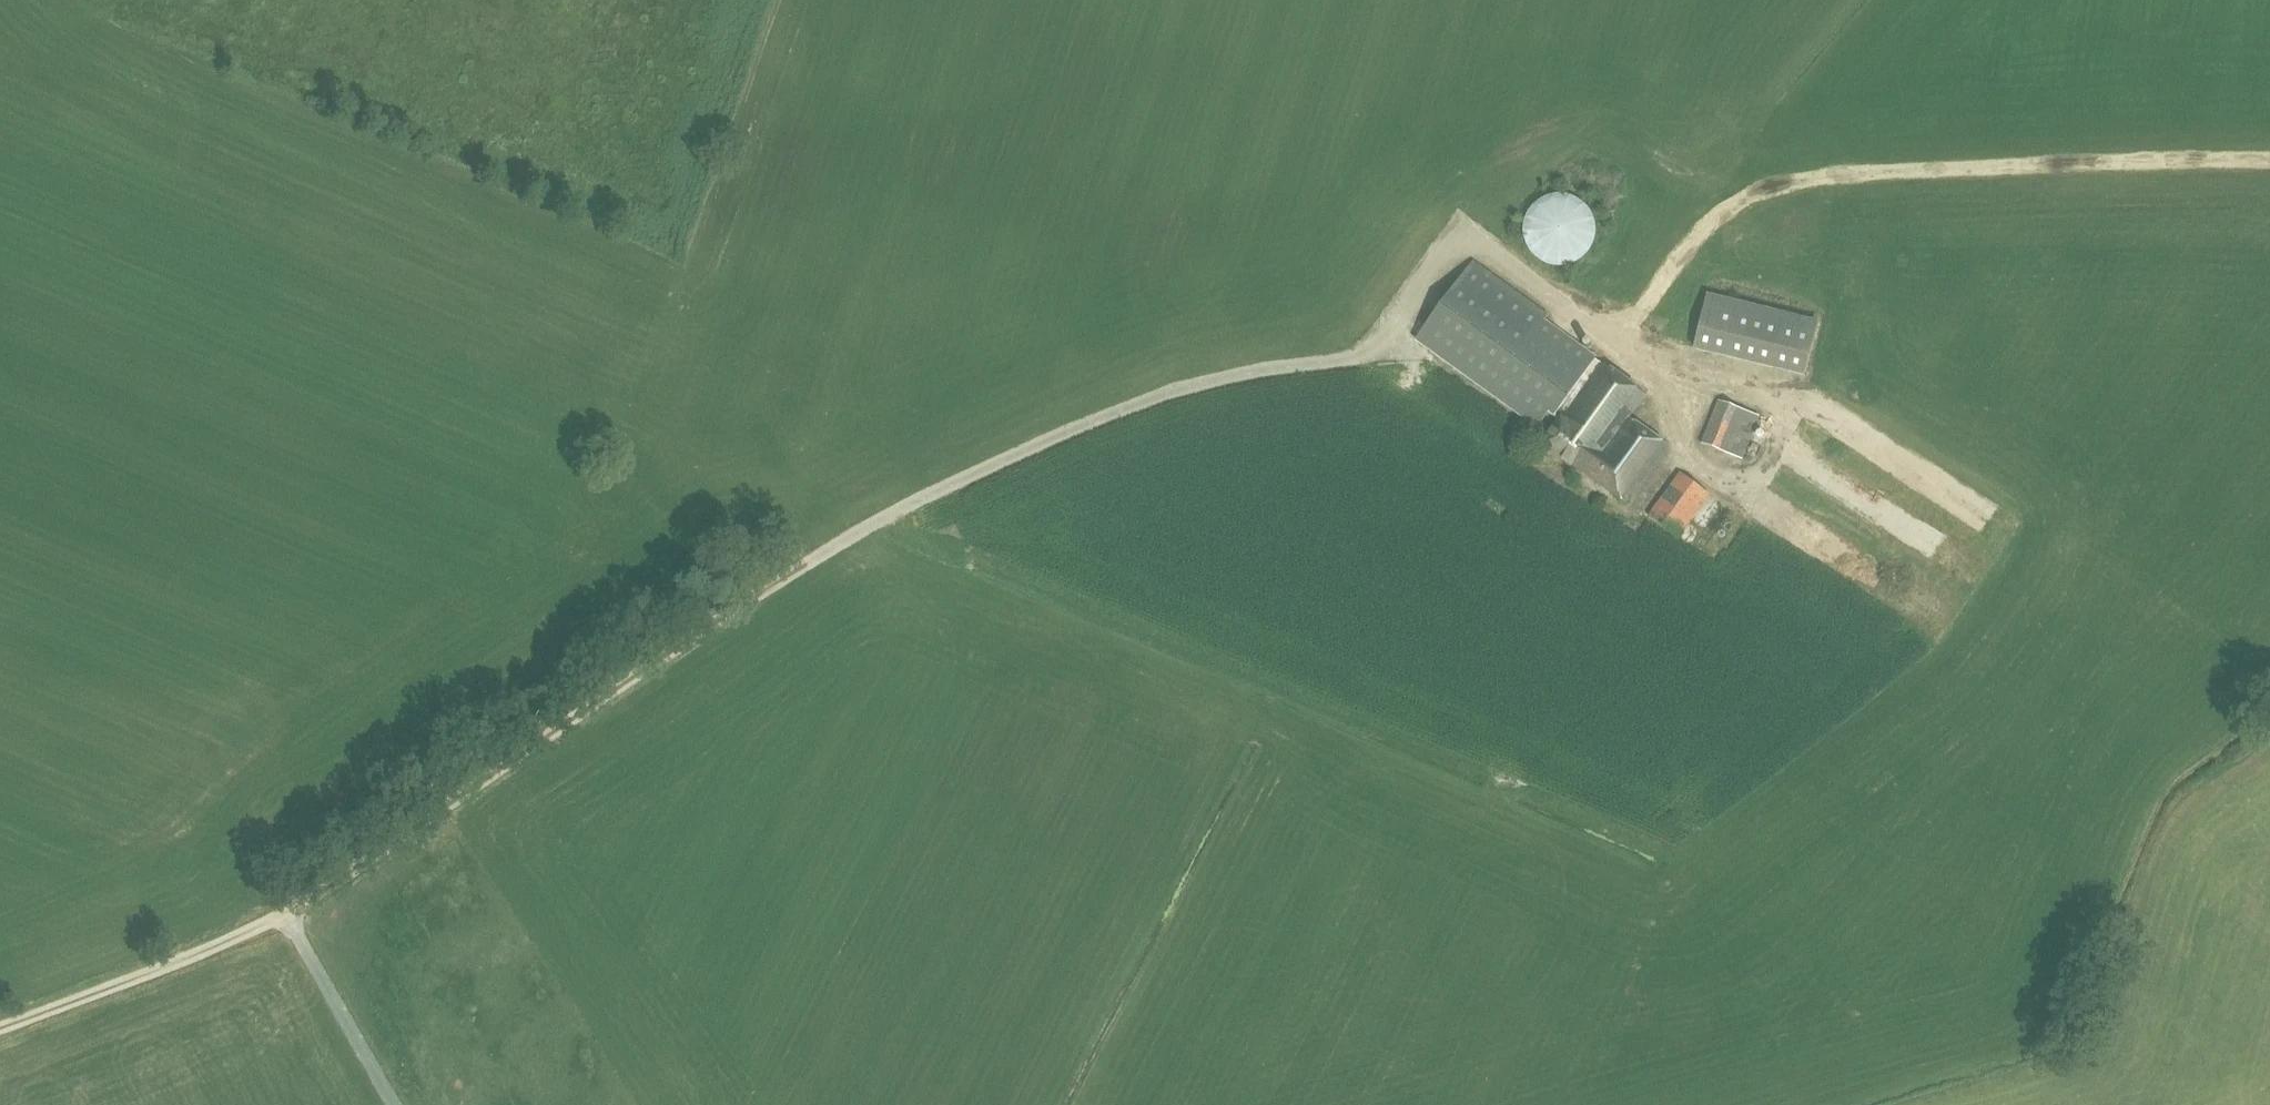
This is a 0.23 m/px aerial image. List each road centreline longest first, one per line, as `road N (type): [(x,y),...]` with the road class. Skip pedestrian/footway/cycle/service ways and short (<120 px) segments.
road 1 (track): [(2269,160),(1806,178),(1730,202),(1680,252),(1639,321)]

